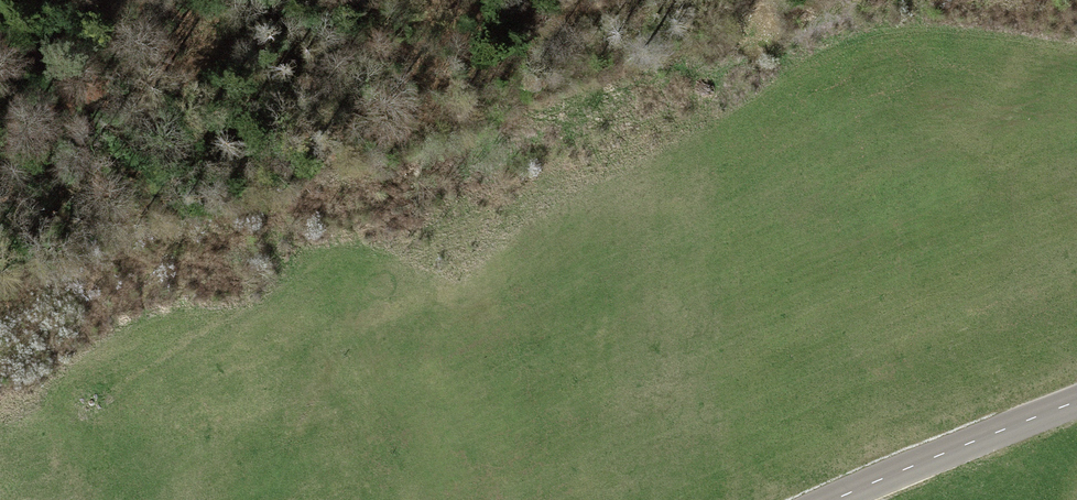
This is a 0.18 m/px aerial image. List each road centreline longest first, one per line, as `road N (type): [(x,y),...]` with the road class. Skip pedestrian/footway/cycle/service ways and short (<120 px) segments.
road 1 (motorway): [(1076,76),(970,109),(0,476)]
road 2 (motorway): [(484,499),(1076,238)]
road 3 (unclassified): [(1076,401),(832,499)]

